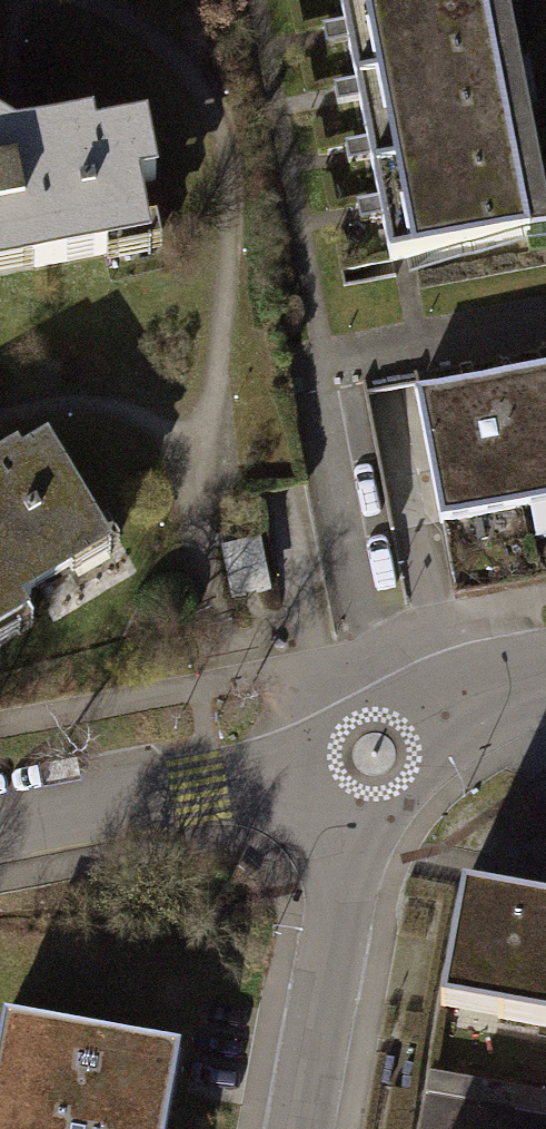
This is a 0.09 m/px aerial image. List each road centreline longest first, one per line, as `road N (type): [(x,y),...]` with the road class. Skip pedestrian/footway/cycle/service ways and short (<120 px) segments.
road 1 (residential): [(358,754),(299,1128)]
road 2 (residential): [(358,754),(0,813)]
road 3 (residential): [(545,667),(454,698),(358,754)]

